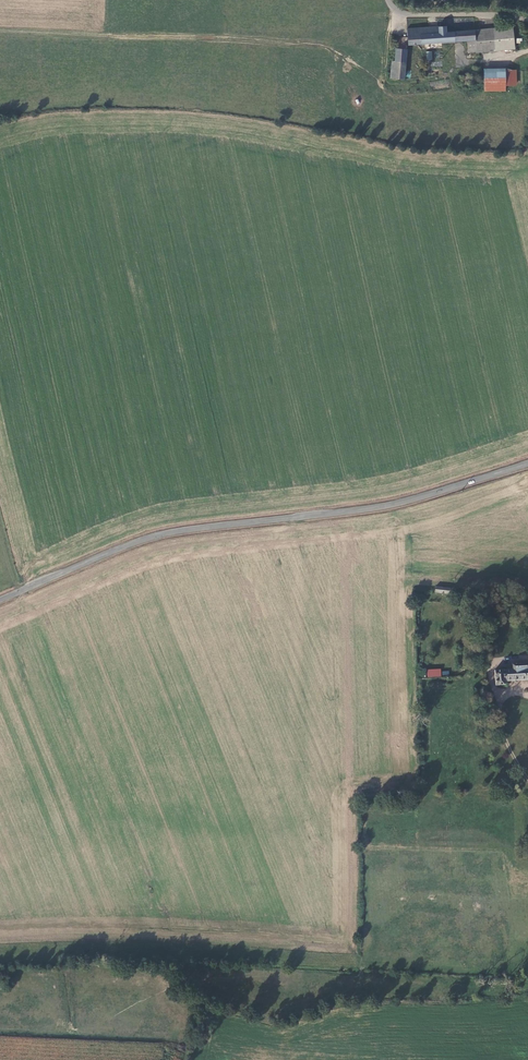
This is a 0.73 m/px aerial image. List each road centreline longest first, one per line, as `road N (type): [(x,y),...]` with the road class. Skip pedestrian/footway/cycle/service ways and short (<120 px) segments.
road 1 (tertiary): [(527,463),(385,506),(166,533),(0,600)]
road 2 (unclassified): [(527,23),(406,16),(390,0)]

